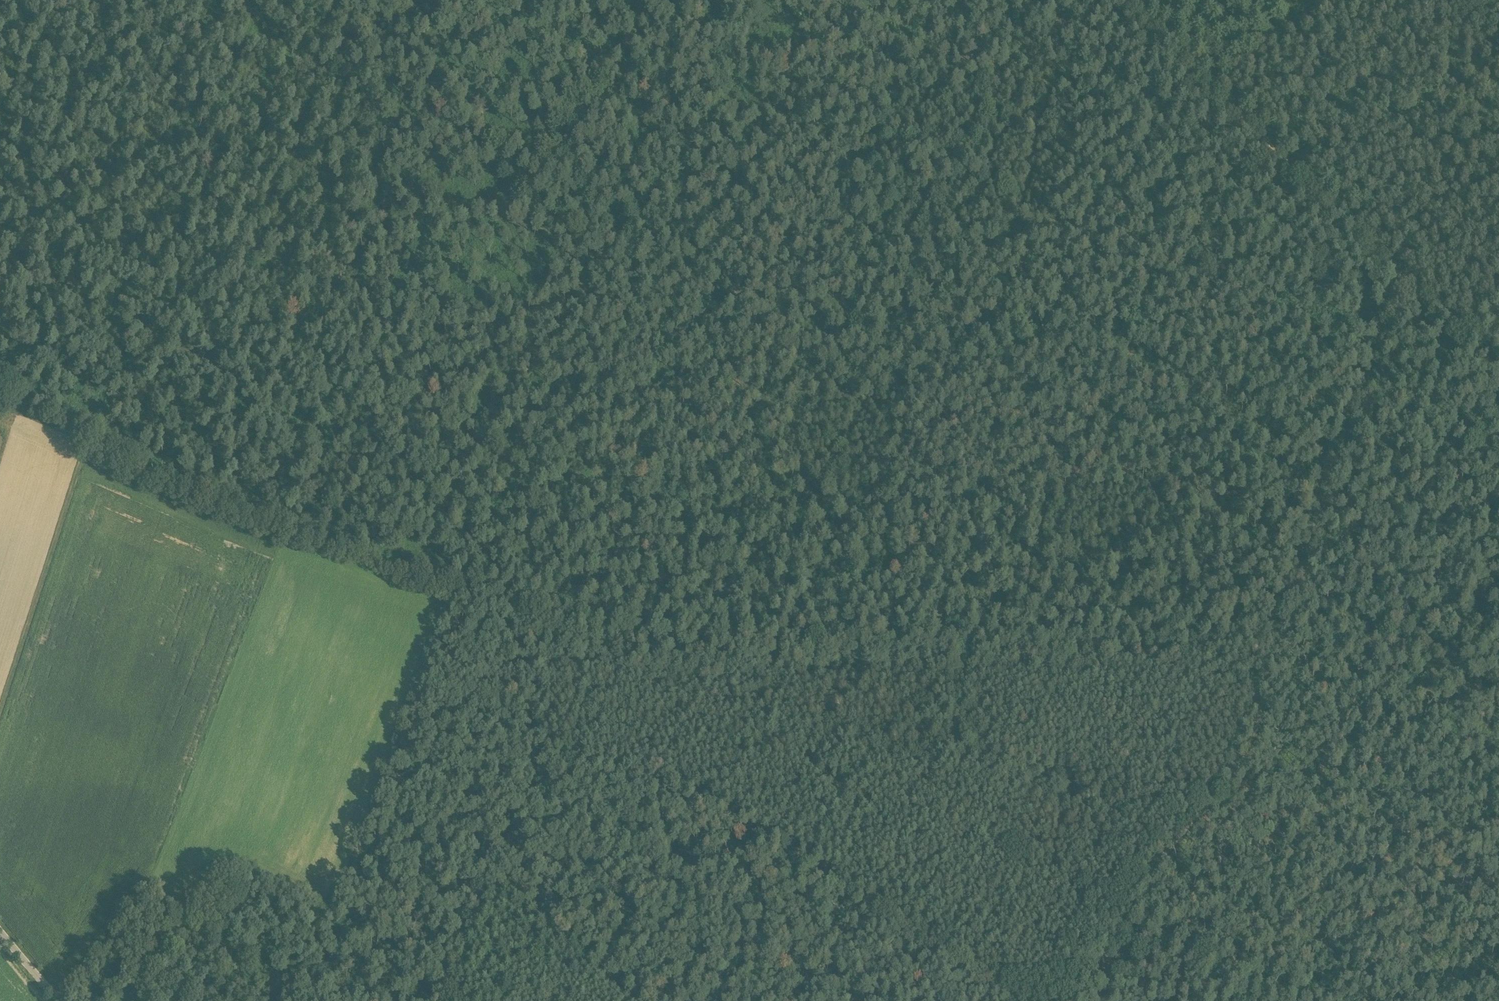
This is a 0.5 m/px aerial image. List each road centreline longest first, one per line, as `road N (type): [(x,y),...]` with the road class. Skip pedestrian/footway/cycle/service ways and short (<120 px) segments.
road 1 (track): [(328,0),(295,159),(85,441)]
road 2 (track): [(1392,272),(1118,0)]
road 3 (track): [(1498,377),(1392,272)]

